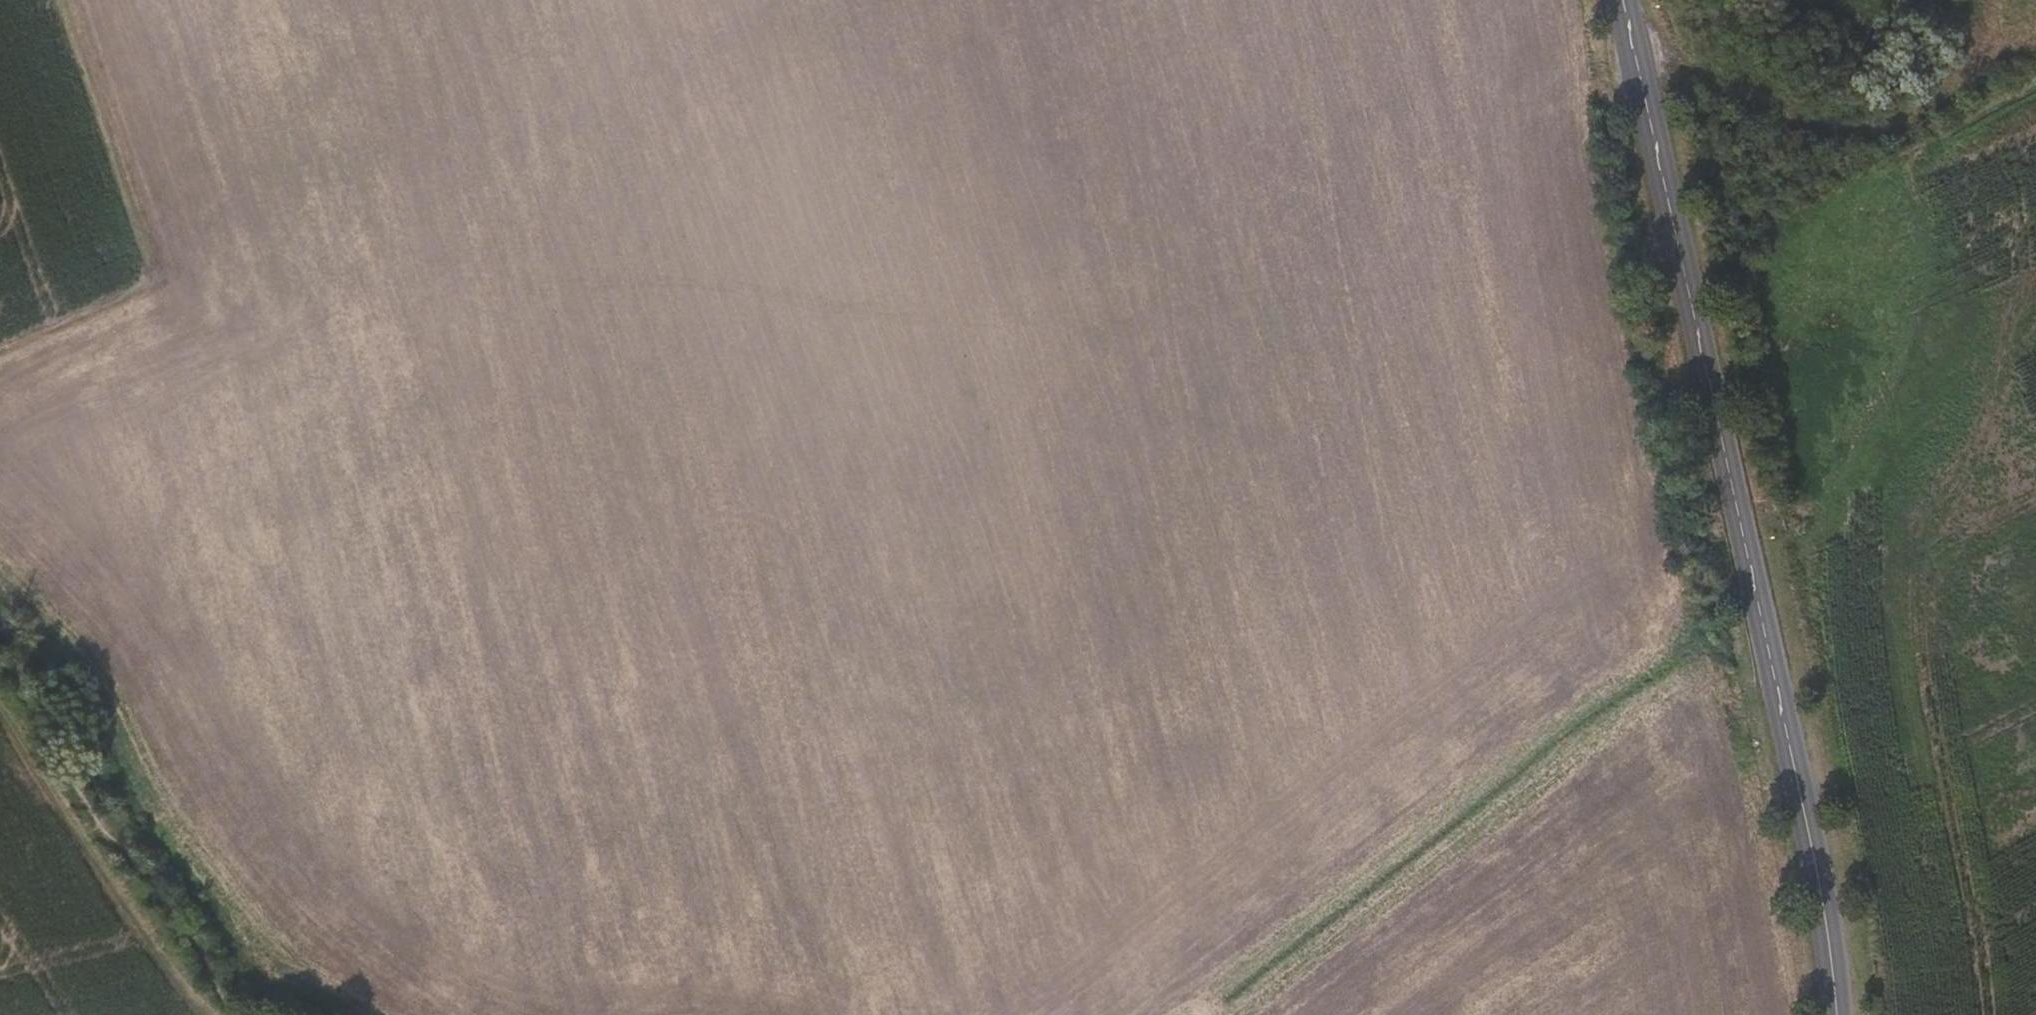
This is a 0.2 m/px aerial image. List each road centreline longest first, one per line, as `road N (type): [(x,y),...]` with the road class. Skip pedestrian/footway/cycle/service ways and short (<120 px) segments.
road 1 (tertiary): [(1836,1014),(1805,797),(1623,0)]
road 2 (track): [(0,357),(162,287),(64,0)]

